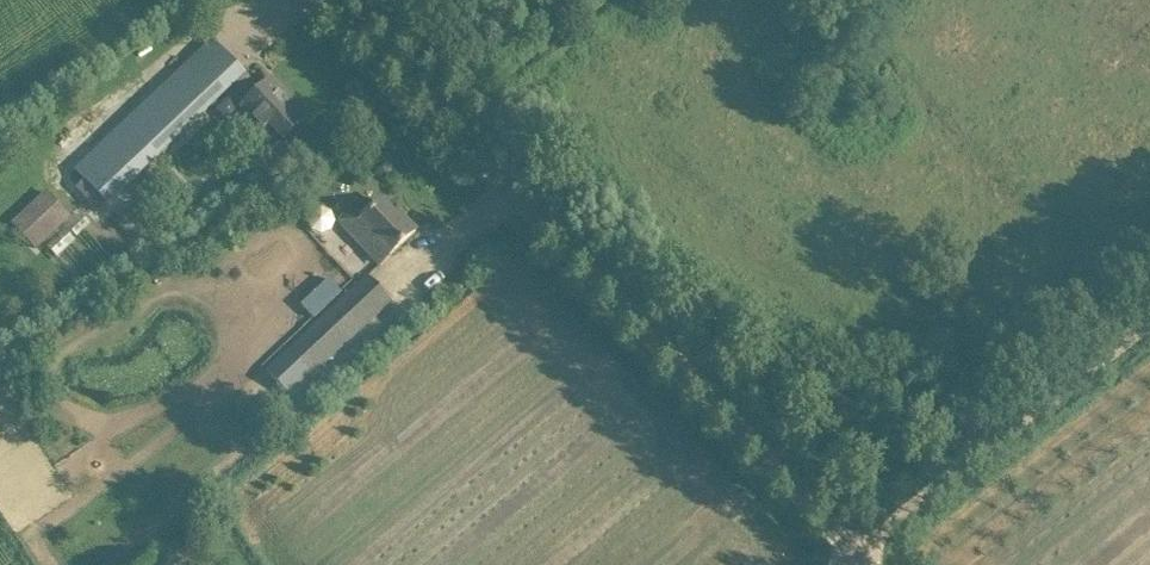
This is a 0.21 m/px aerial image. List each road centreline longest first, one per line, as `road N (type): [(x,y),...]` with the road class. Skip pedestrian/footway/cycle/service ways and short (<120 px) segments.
road 1 (unclassified): [(862,564),(330,0)]
road 2 (track): [(843,564),(1149,320)]

